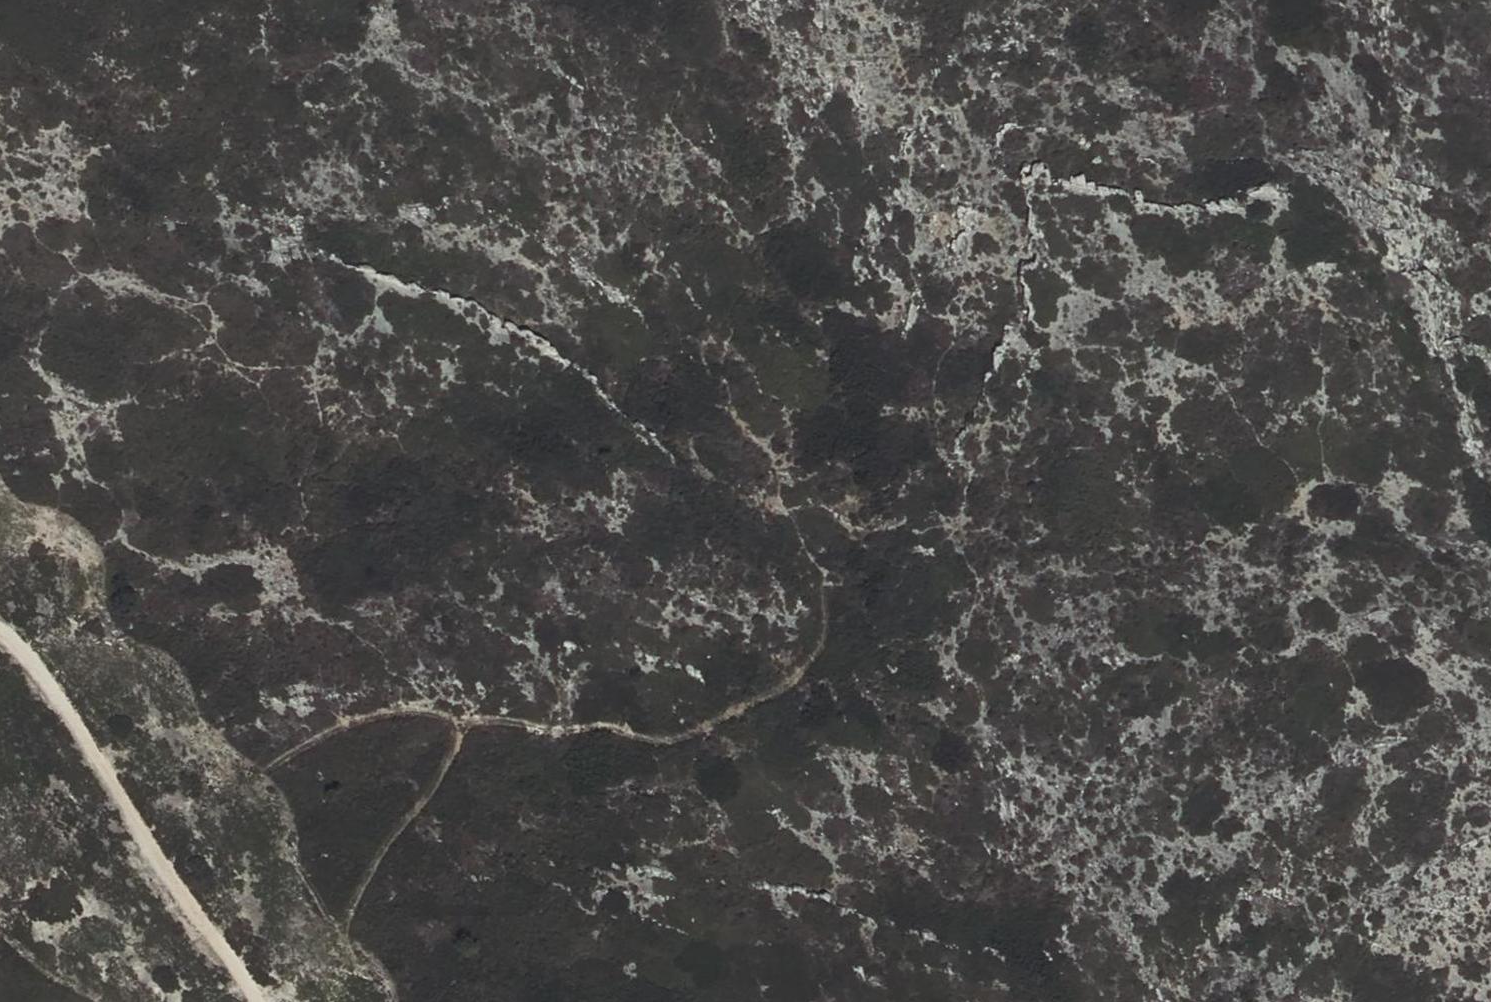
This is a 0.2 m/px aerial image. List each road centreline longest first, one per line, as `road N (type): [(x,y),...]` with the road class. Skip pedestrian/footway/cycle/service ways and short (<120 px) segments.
road 1 (track): [(250,1001),(236,964),(25,637),(0,613)]

